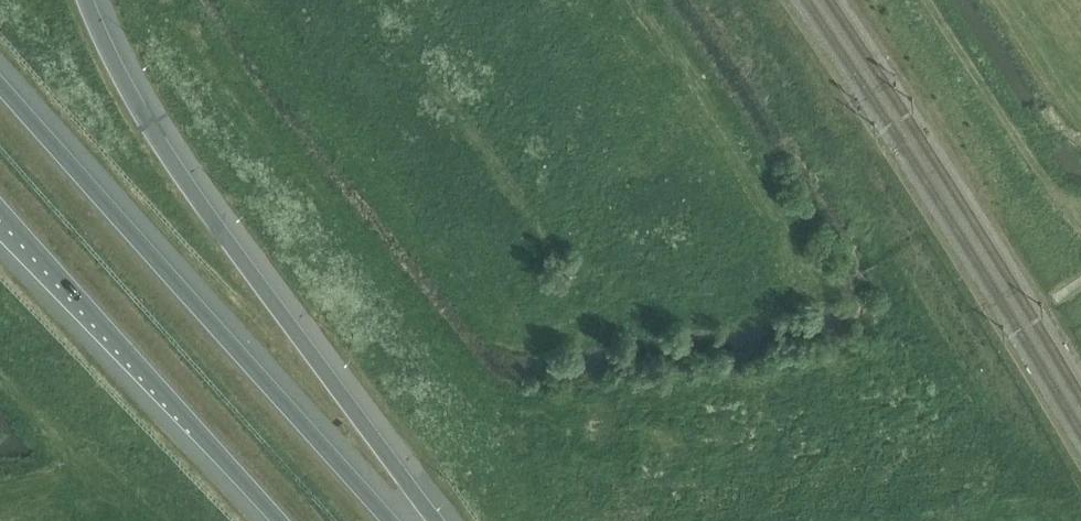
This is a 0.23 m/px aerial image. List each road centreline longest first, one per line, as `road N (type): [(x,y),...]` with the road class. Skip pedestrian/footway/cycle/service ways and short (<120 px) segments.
road 1 (trunk): [(430,520),(217,230),(149,128),(85,0)]
road 2 (trunk): [(390,520),(0,79)]
road 3 (trunk): [(0,210),(278,520)]
road 4 (track): [(1080,231),(924,0)]

